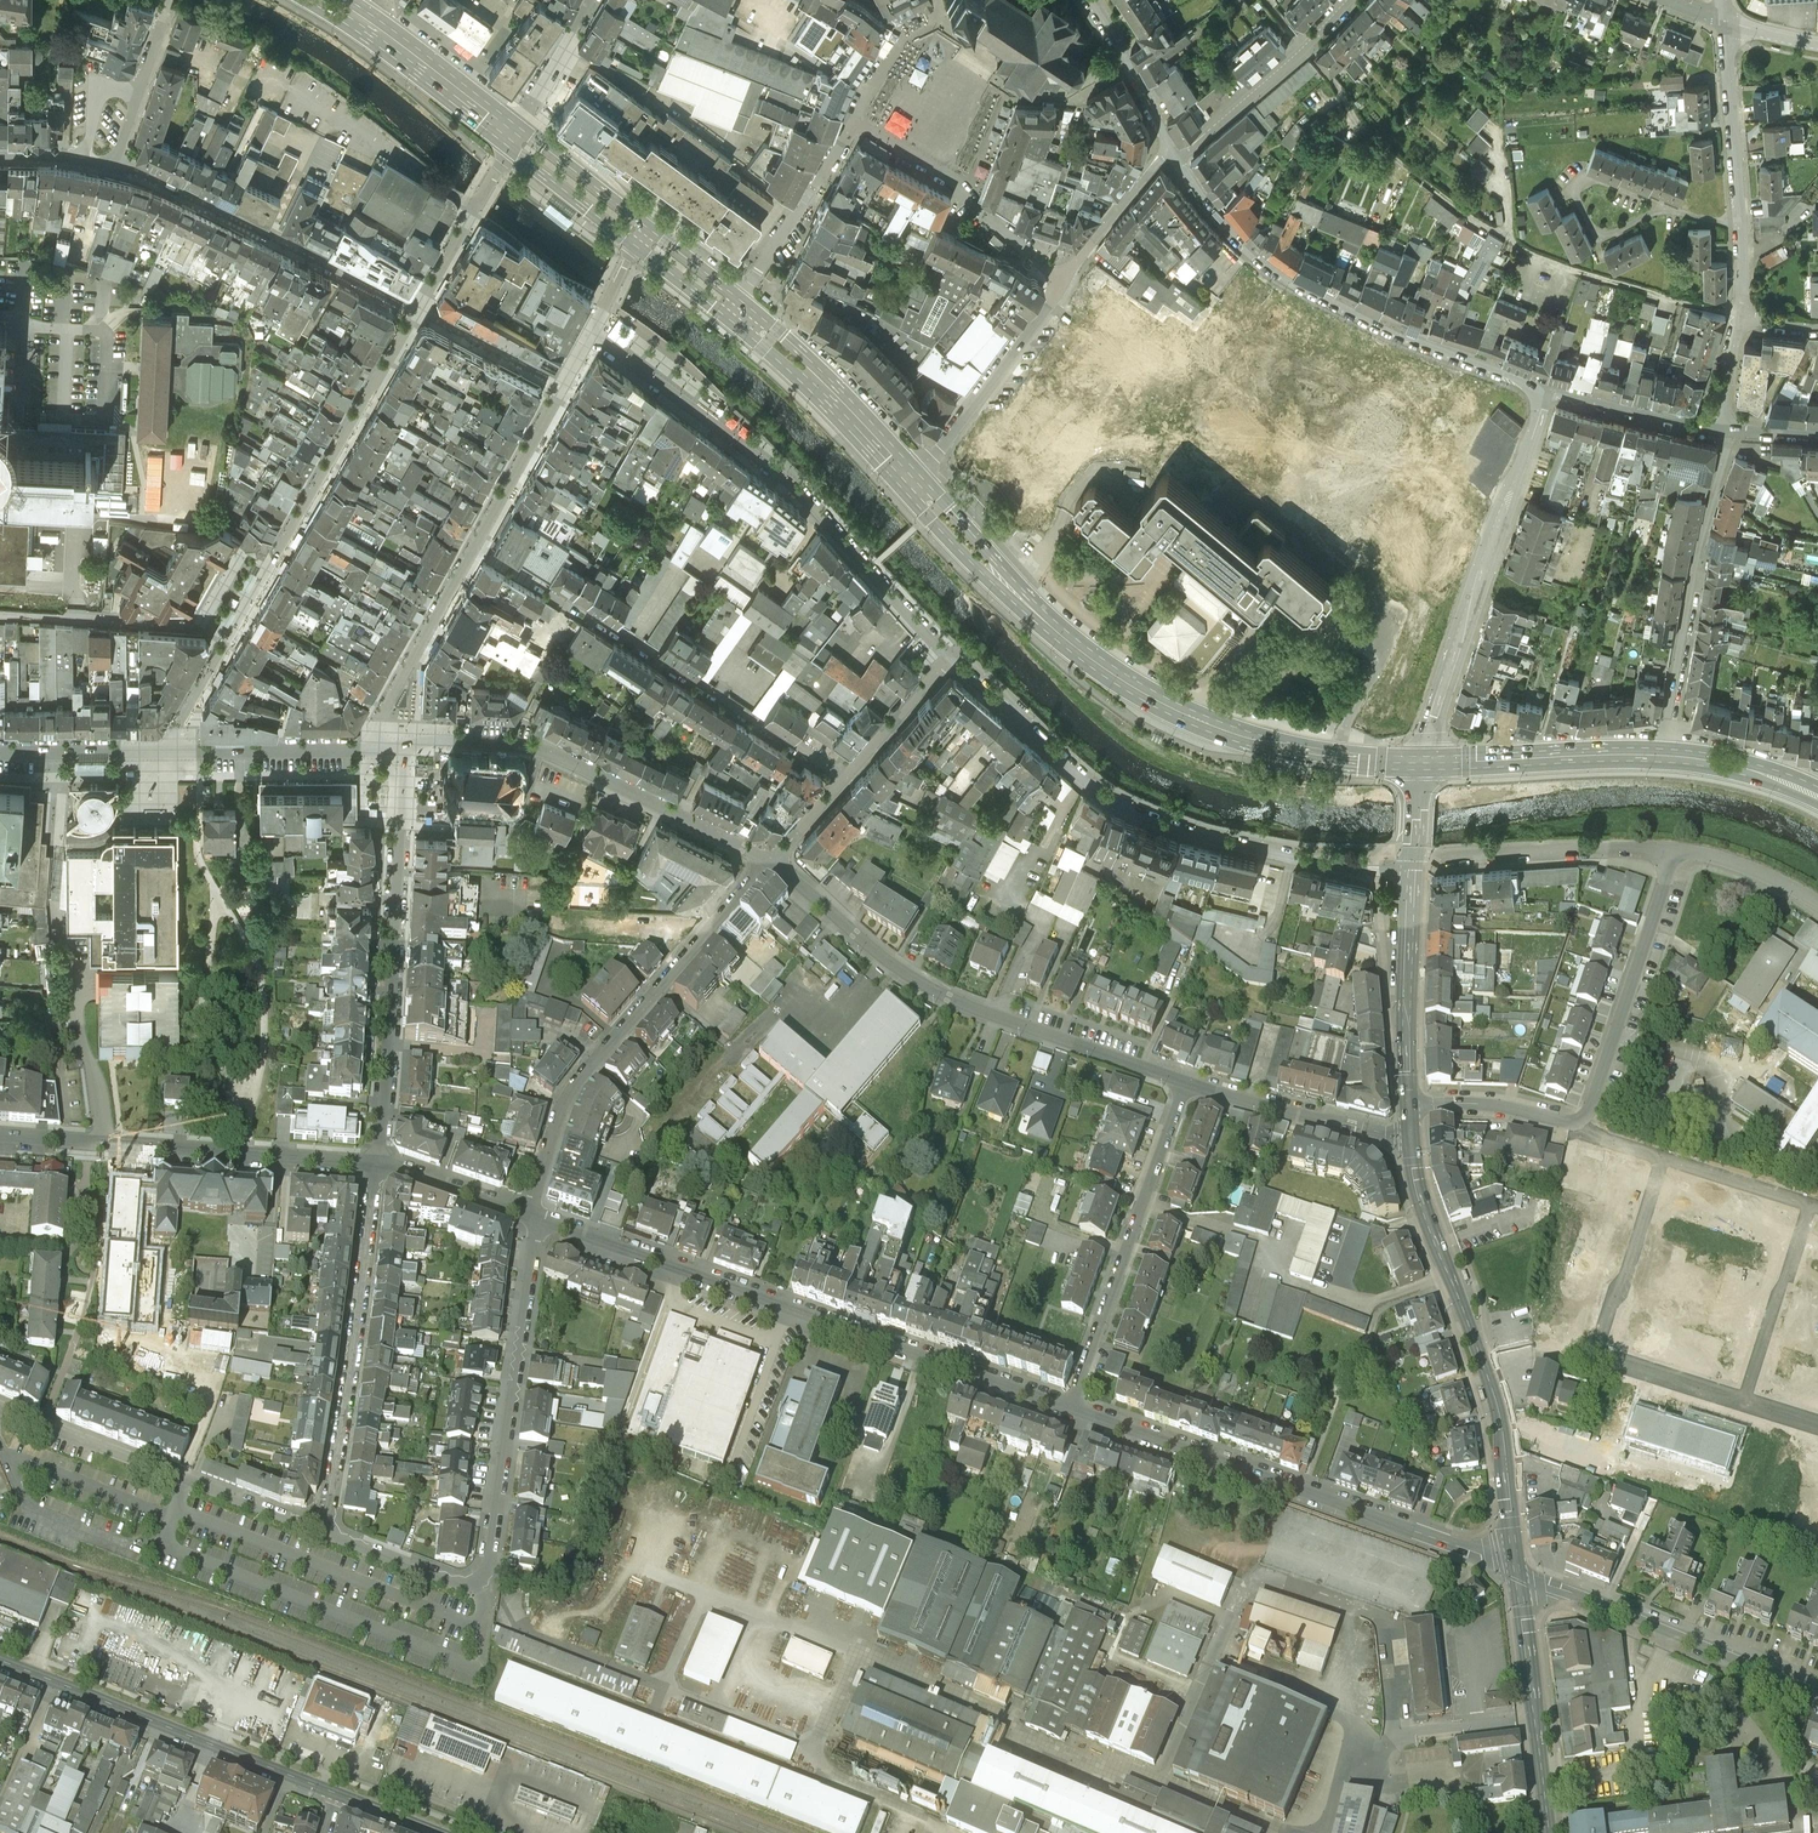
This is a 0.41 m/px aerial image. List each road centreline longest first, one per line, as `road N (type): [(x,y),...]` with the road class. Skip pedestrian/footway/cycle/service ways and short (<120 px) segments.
road 1 (residential): [(948,657),(810,497),(594,327),(632,242)]
road 2 (residential): [(537,1217),(1076,1408)]
road 3 (residential): [(323,1530),(459,1584),(481,1581),(537,1217)]
road 4 (residential): [(1413,864),(1354,868),(1292,859),(1162,827),(1098,795),(948,657)]
road 5 (residential): [(1187,1083),(964,1006),(900,971),(770,863)]
road 6 (residential): [(1076,1408),(1518,1566)]
road 7 (residential): [(1545,390),(1283,276),(1206,203),(1175,154)]
road 8 (secondary): [(1414,1140),(1419,1180),(1497,1407),(1518,1566)]
road 9 (residential): [(770,863),(593,1062),(557,1128),(531,1215)]
road 10 (residential): [(377,1165),(407,748)]
road 11 (residential): [(0,753),(407,748)]
road 12 (residential): [(1545,390),(1425,763)]
road 13 (primary): [(995,573),(1066,637),(1184,713),(1327,755)]
road 14 (residential): [(0,1135),(377,1165)]
road 15 (residential): [(377,1165),(323,1530)]
road 16 (secondary): [(0,1659),(336,1793)]
road 17 (residential): [(0,1409),(323,1530)]
road 18 (residential): [(1187,1083),(1076,1408)]
road 19 (residential): [(843,777),(555,591)]
road 20 (residential): [(454,741),(565,758),(770,863)]
road 21 (residential): [(1725,428),(1666,754)]
road 22 (residential): [(1518,1566),(1817,1684)]
road 23 (residential): [(1742,316),(1726,23)]
road 24 (residential): [(1675,854),(1586,1124)]
road 25 (secondary): [(1518,1566),(1550,1832)]
road 26 (residential): [(1063,281),(976,205),(852,123)]
road 27 (residential): [(911,483),(1063,281)]
road 28 (primary): [(1425,763),(1666,754)]
road 29 (secondary): [(1413,864),(1411,1103)]
road 30 (residential): [(1414,1140),(1187,1083)]
road 31 (residential): [(1442,860),(1675,854)]
road 32 (residential): [(1175,154),(1349,0)]
road 33 (residential): [(1603,1365),(1671,1156)]
road 34 (residential): [(852,123),(801,214),(736,305)]
road 35 (residential): [(1739,1404),(1804,1200)]
road 36 (primary): [(510,138),(352,16)]
road 37 (residential): [(1725,428),(1545,390)]
road 38 (residential): [(1586,1124),(1514,1105),(1411,1103)]
road 39 (residential): [(1175,154),(1090,0)]
road 40 (residential): [(1063,281),(1149,171),(1175,154)]
road 41 (primary): [(510,138),(519,156),(632,242)]
road 42 (residential): [(377,1165),(531,1215)]
road 43 (residential): [(510,138),(591,0)]
road 44 (residential): [(948,657),(843,777)]
road 45 (primary): [(640,230),(510,138)]
road 46 (primary): [(1666,754),(1752,768),(1817,797)]
road 47 (residential): [(1675,854),(1761,876),(1817,905)]
road 48 (residential): [(0,612),(151,621)]
road 49 (primary): [(813,378),(911,483)]
road 50 (residential): [(1739,1404),(1603,1365)]
road 51 (residential): [(1804,1200),(1671,1156)]
road 52 (primary): [(995,573),(991,553),(949,507),(932,489),(911,483)]
road 53 (primary): [(911,483),(924,511),(976,565),(995,573)]
road 54 (primary): [(736,305),(640,230)]
road 55 (primary): [(632,242),(727,318)]

